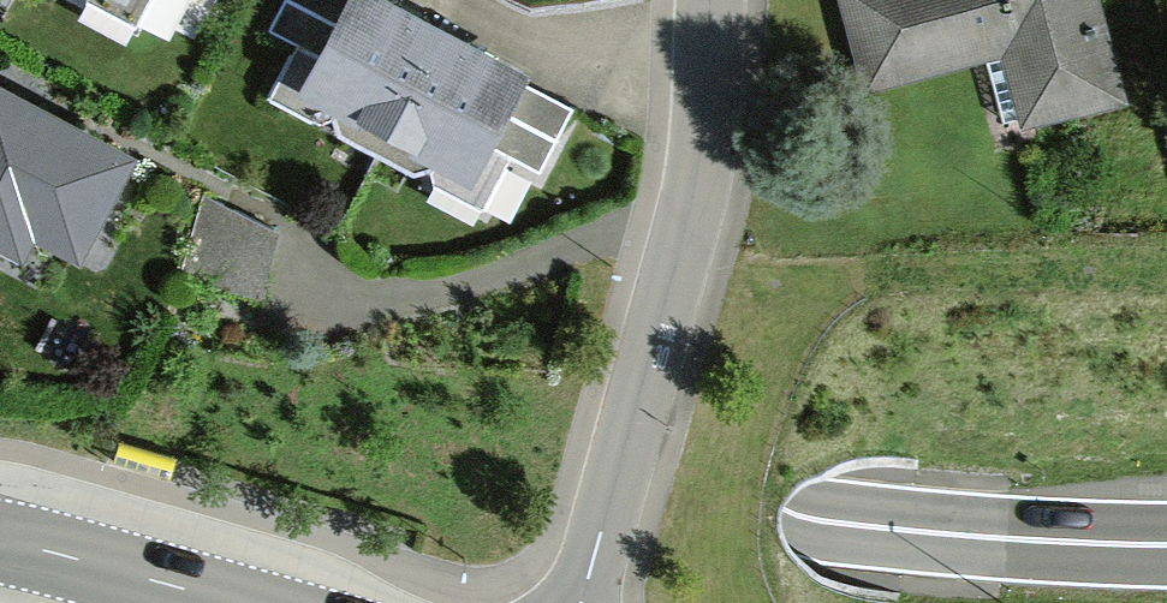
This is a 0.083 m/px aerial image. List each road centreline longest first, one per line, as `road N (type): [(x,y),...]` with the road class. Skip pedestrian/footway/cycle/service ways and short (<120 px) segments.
road 1 (trunk): [(1166,541),(788,518),(0,337)]
road 2 (residential): [(720,0),(687,247),(580,602)]
road 3 (tertiary): [(240,602),(0,541)]

